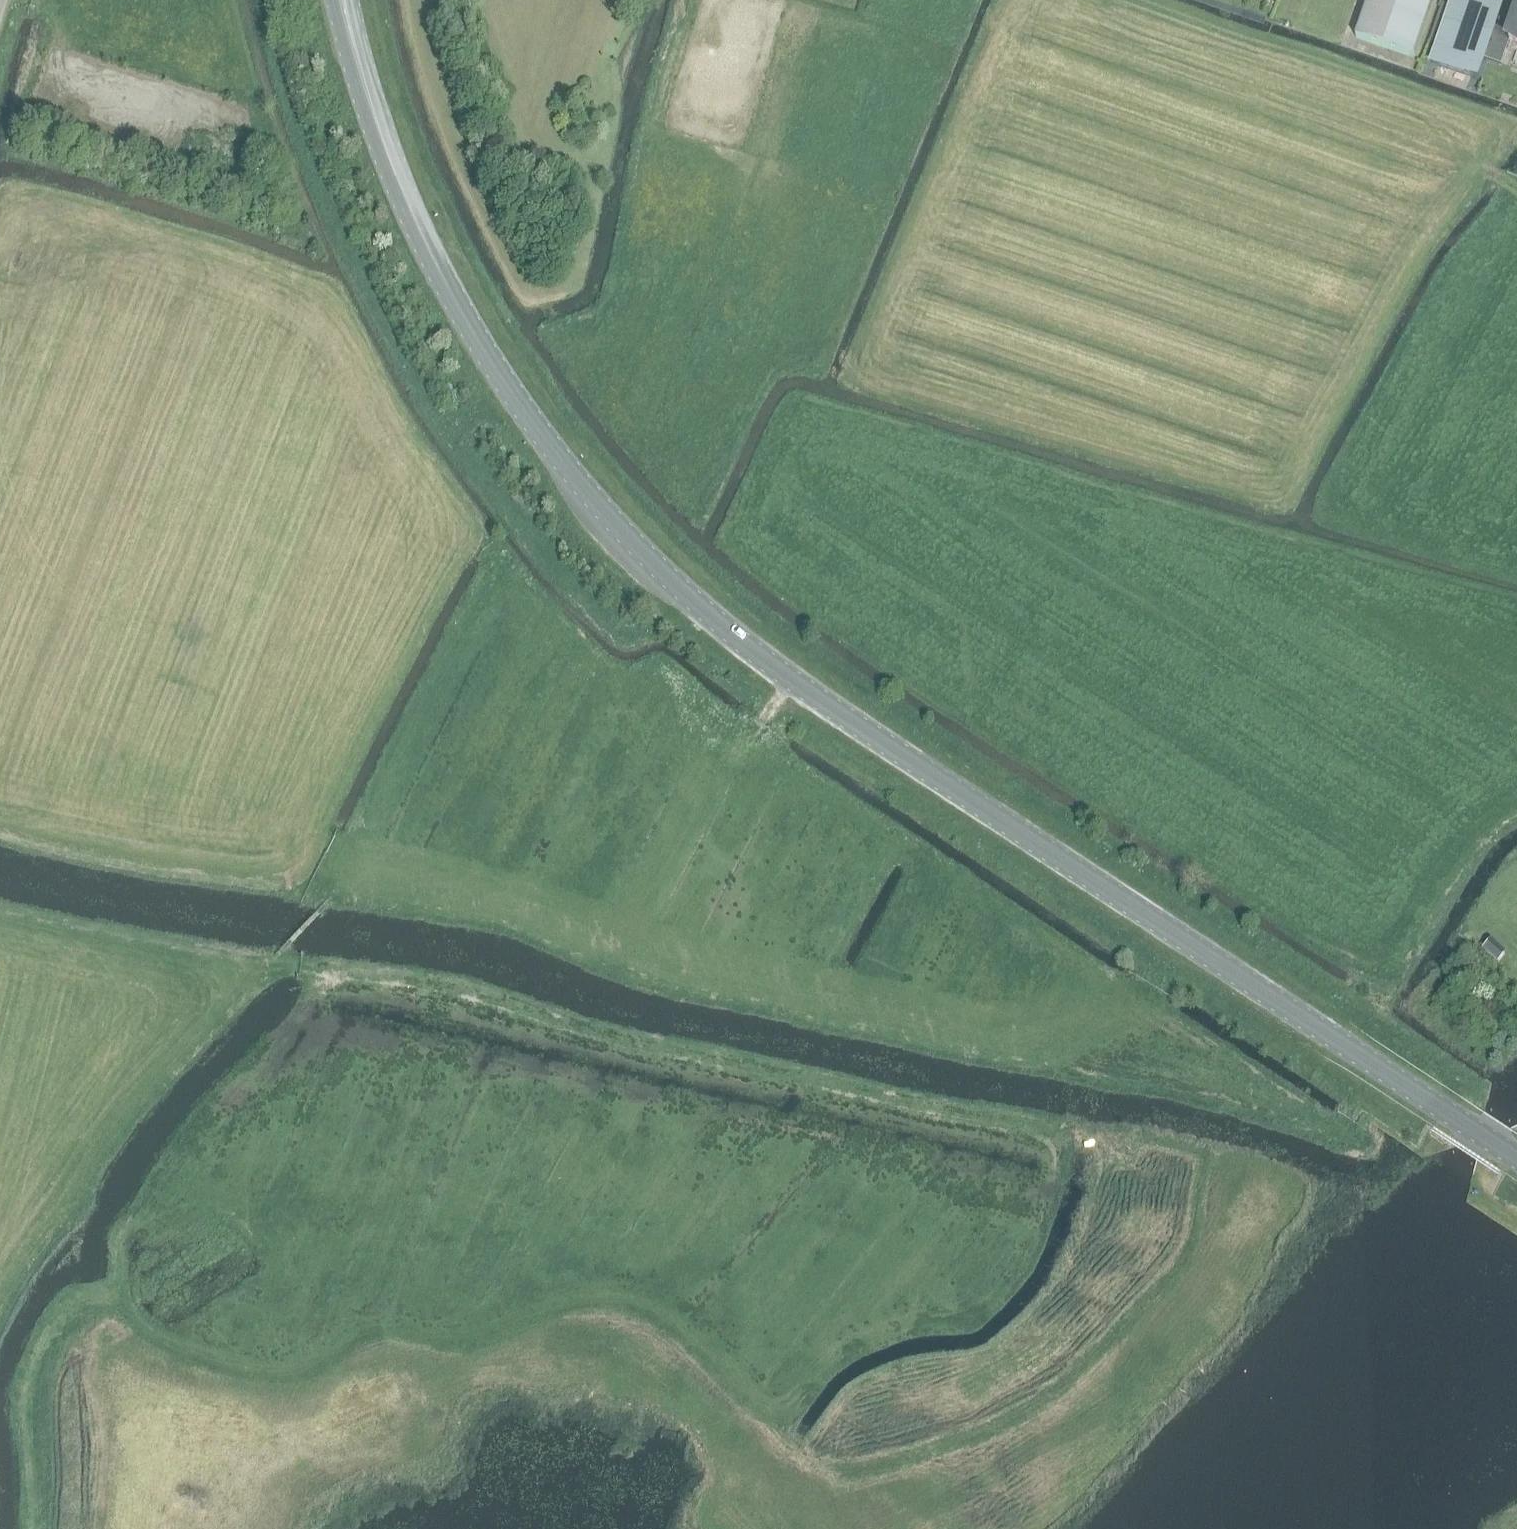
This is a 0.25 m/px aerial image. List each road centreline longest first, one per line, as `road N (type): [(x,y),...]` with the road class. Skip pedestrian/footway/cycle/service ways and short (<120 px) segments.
road 1 (primary): [(1516,1158),(855,724),(675,586),(550,445),(458,307),(390,165),(353,49)]

